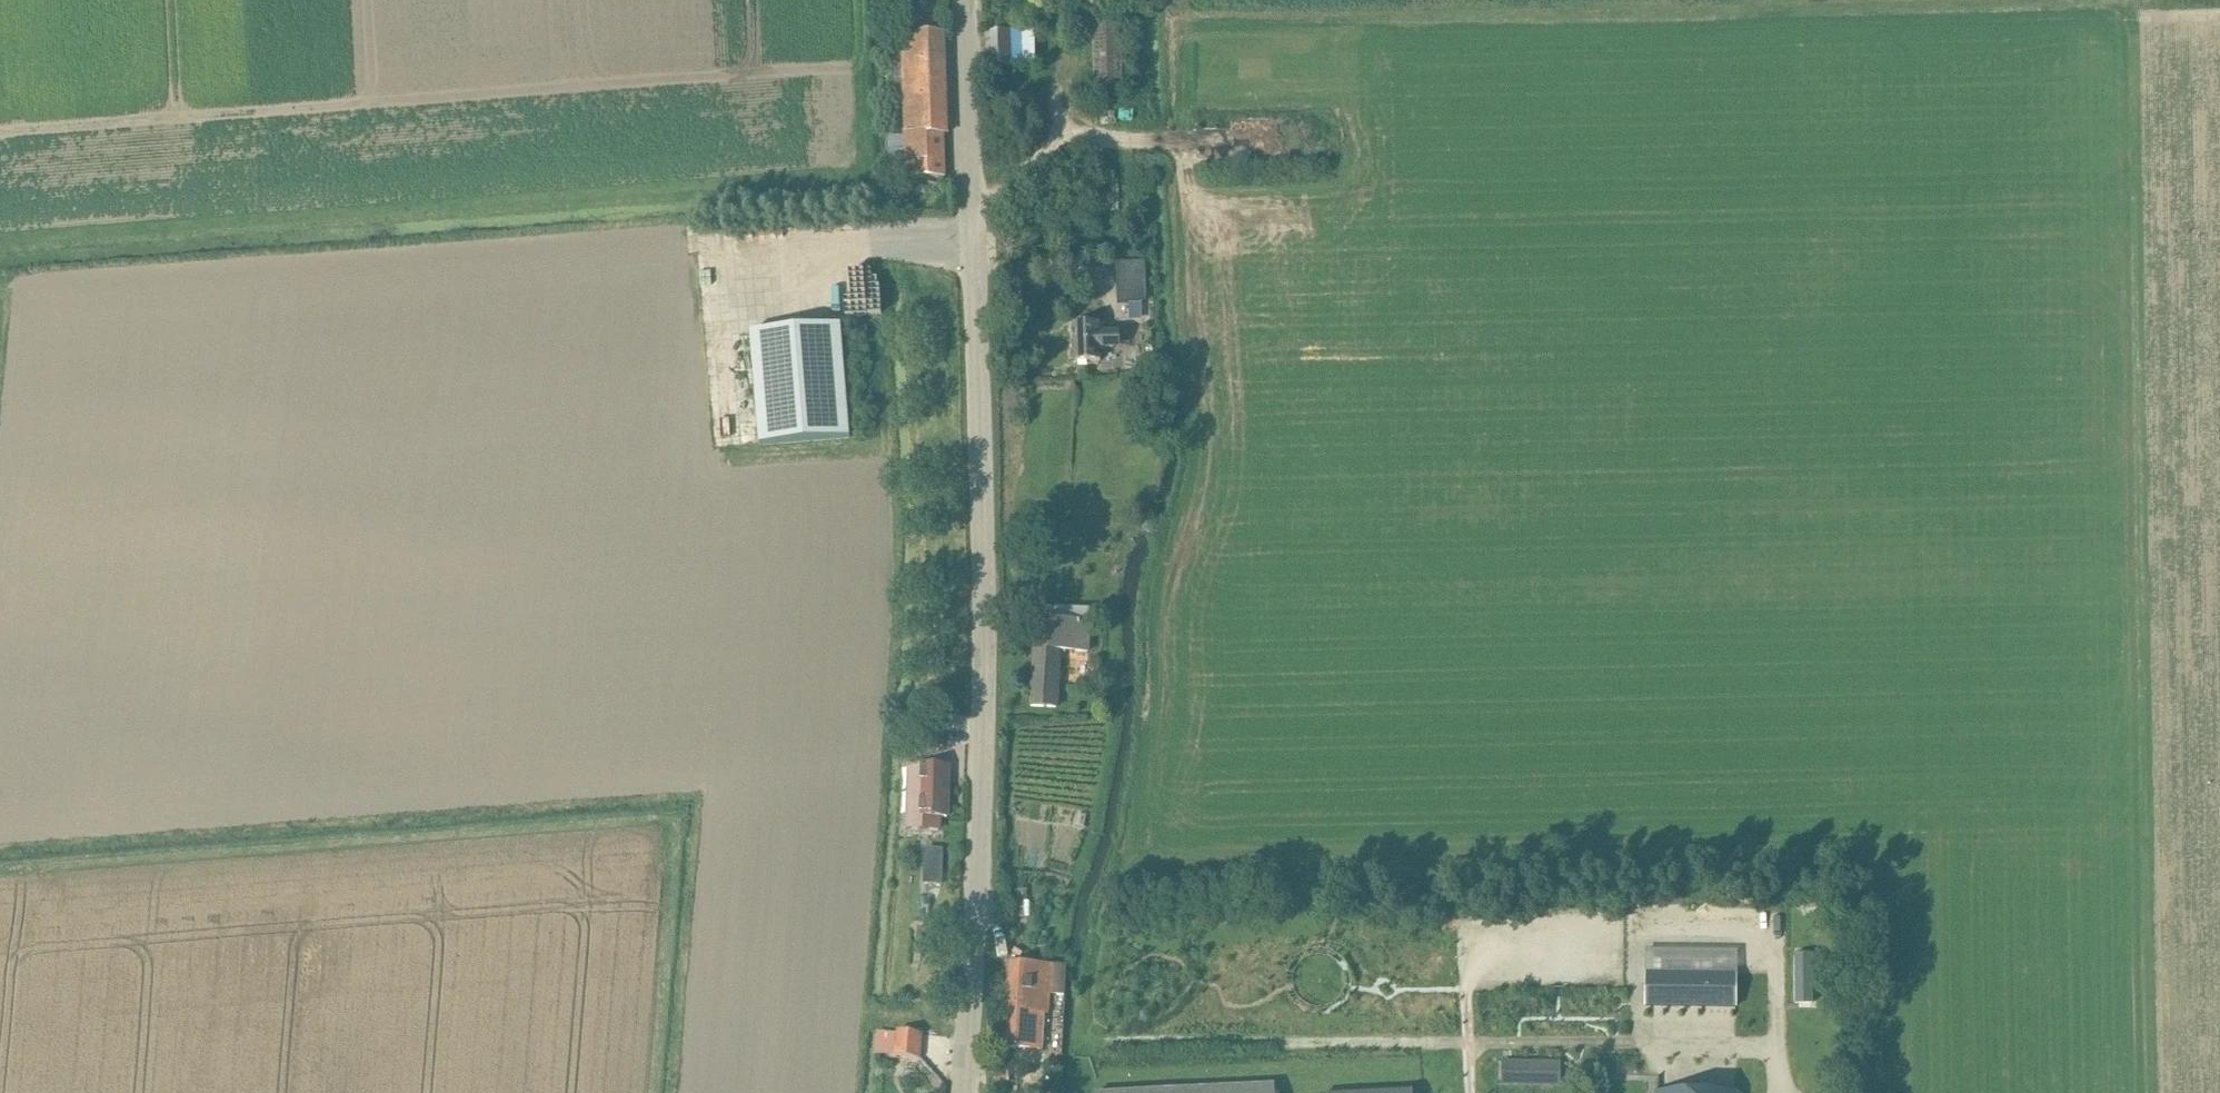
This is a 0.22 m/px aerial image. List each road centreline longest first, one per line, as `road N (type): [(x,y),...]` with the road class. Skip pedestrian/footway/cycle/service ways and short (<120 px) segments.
road 1 (tertiary): [(965,1092),(985,591),(963,0)]
road 2 (track): [(1468,1044),(1096,1044)]

